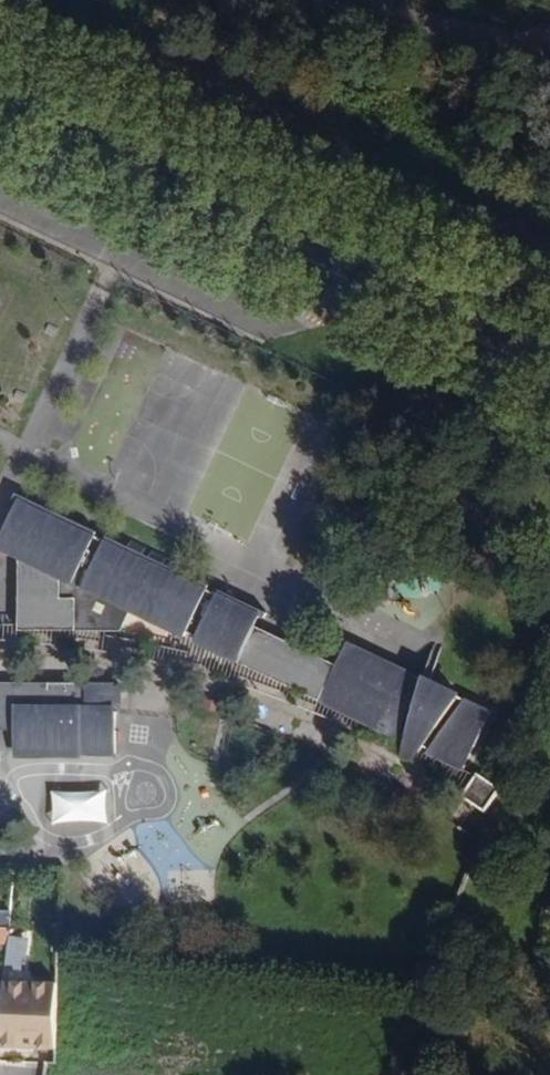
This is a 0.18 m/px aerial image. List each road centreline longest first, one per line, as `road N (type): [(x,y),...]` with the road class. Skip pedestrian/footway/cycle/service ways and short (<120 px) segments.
road 1 (primary): [(0,91),(549,354)]
road 2 (residential): [(382,0),(453,26),(549,45)]

